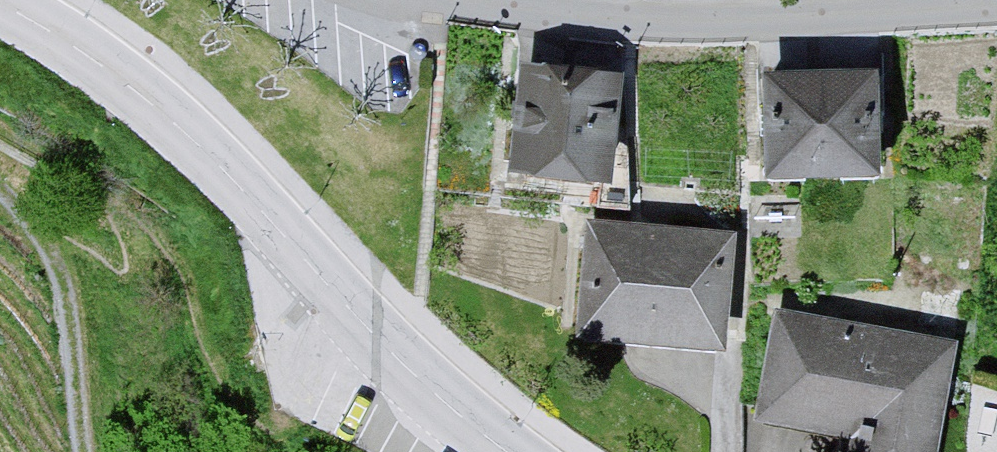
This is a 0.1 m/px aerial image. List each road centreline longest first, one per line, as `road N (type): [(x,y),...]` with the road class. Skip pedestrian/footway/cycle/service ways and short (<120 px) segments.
road 1 (tertiary): [(0,2),(183,120),(467,386),(564,451)]
road 2 (residential): [(483,0),(684,21),(996,3)]

